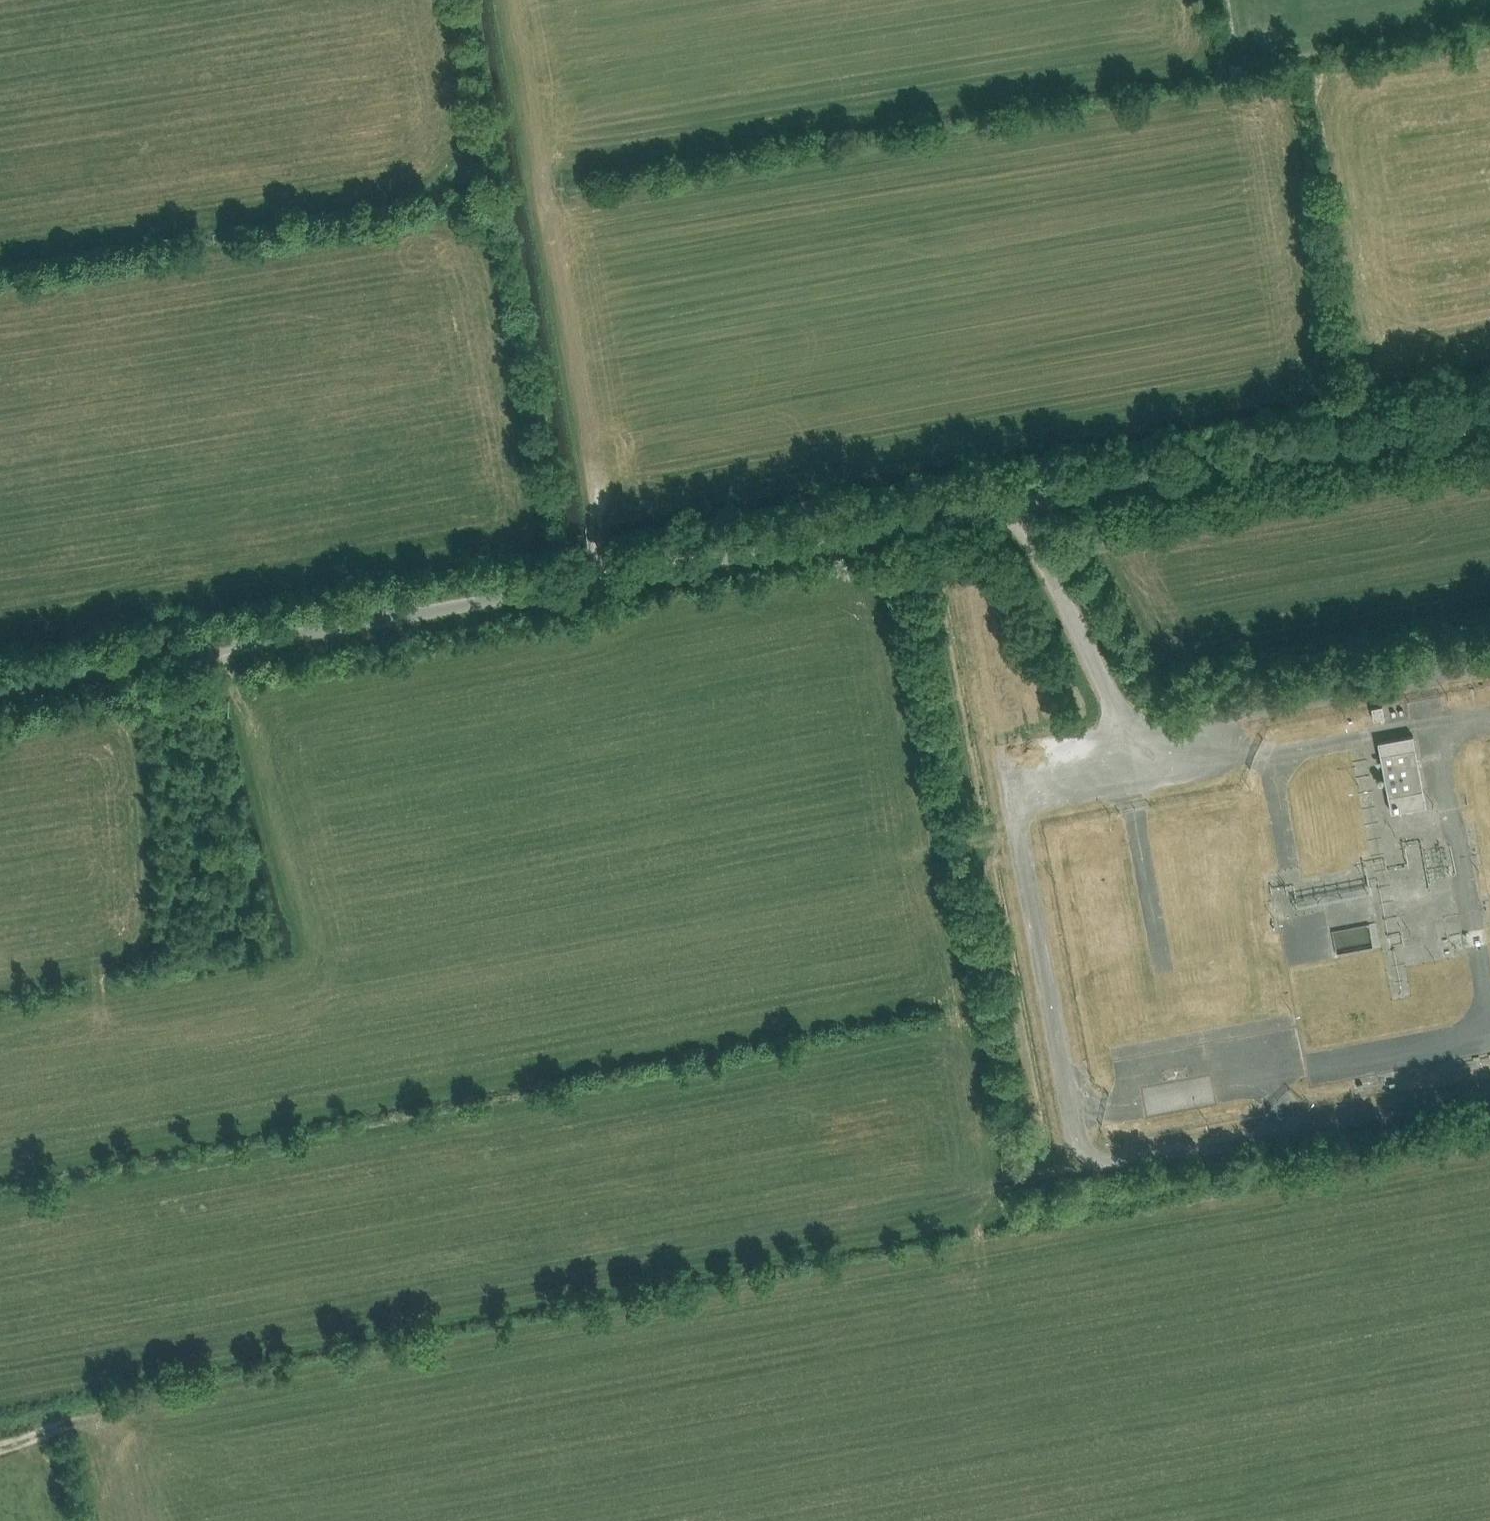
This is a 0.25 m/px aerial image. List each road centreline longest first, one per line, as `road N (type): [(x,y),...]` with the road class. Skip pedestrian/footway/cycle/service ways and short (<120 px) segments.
road 1 (unclassified): [(0,686),(1019,502)]
road 2 (track): [(1489,415),(1019,502)]

